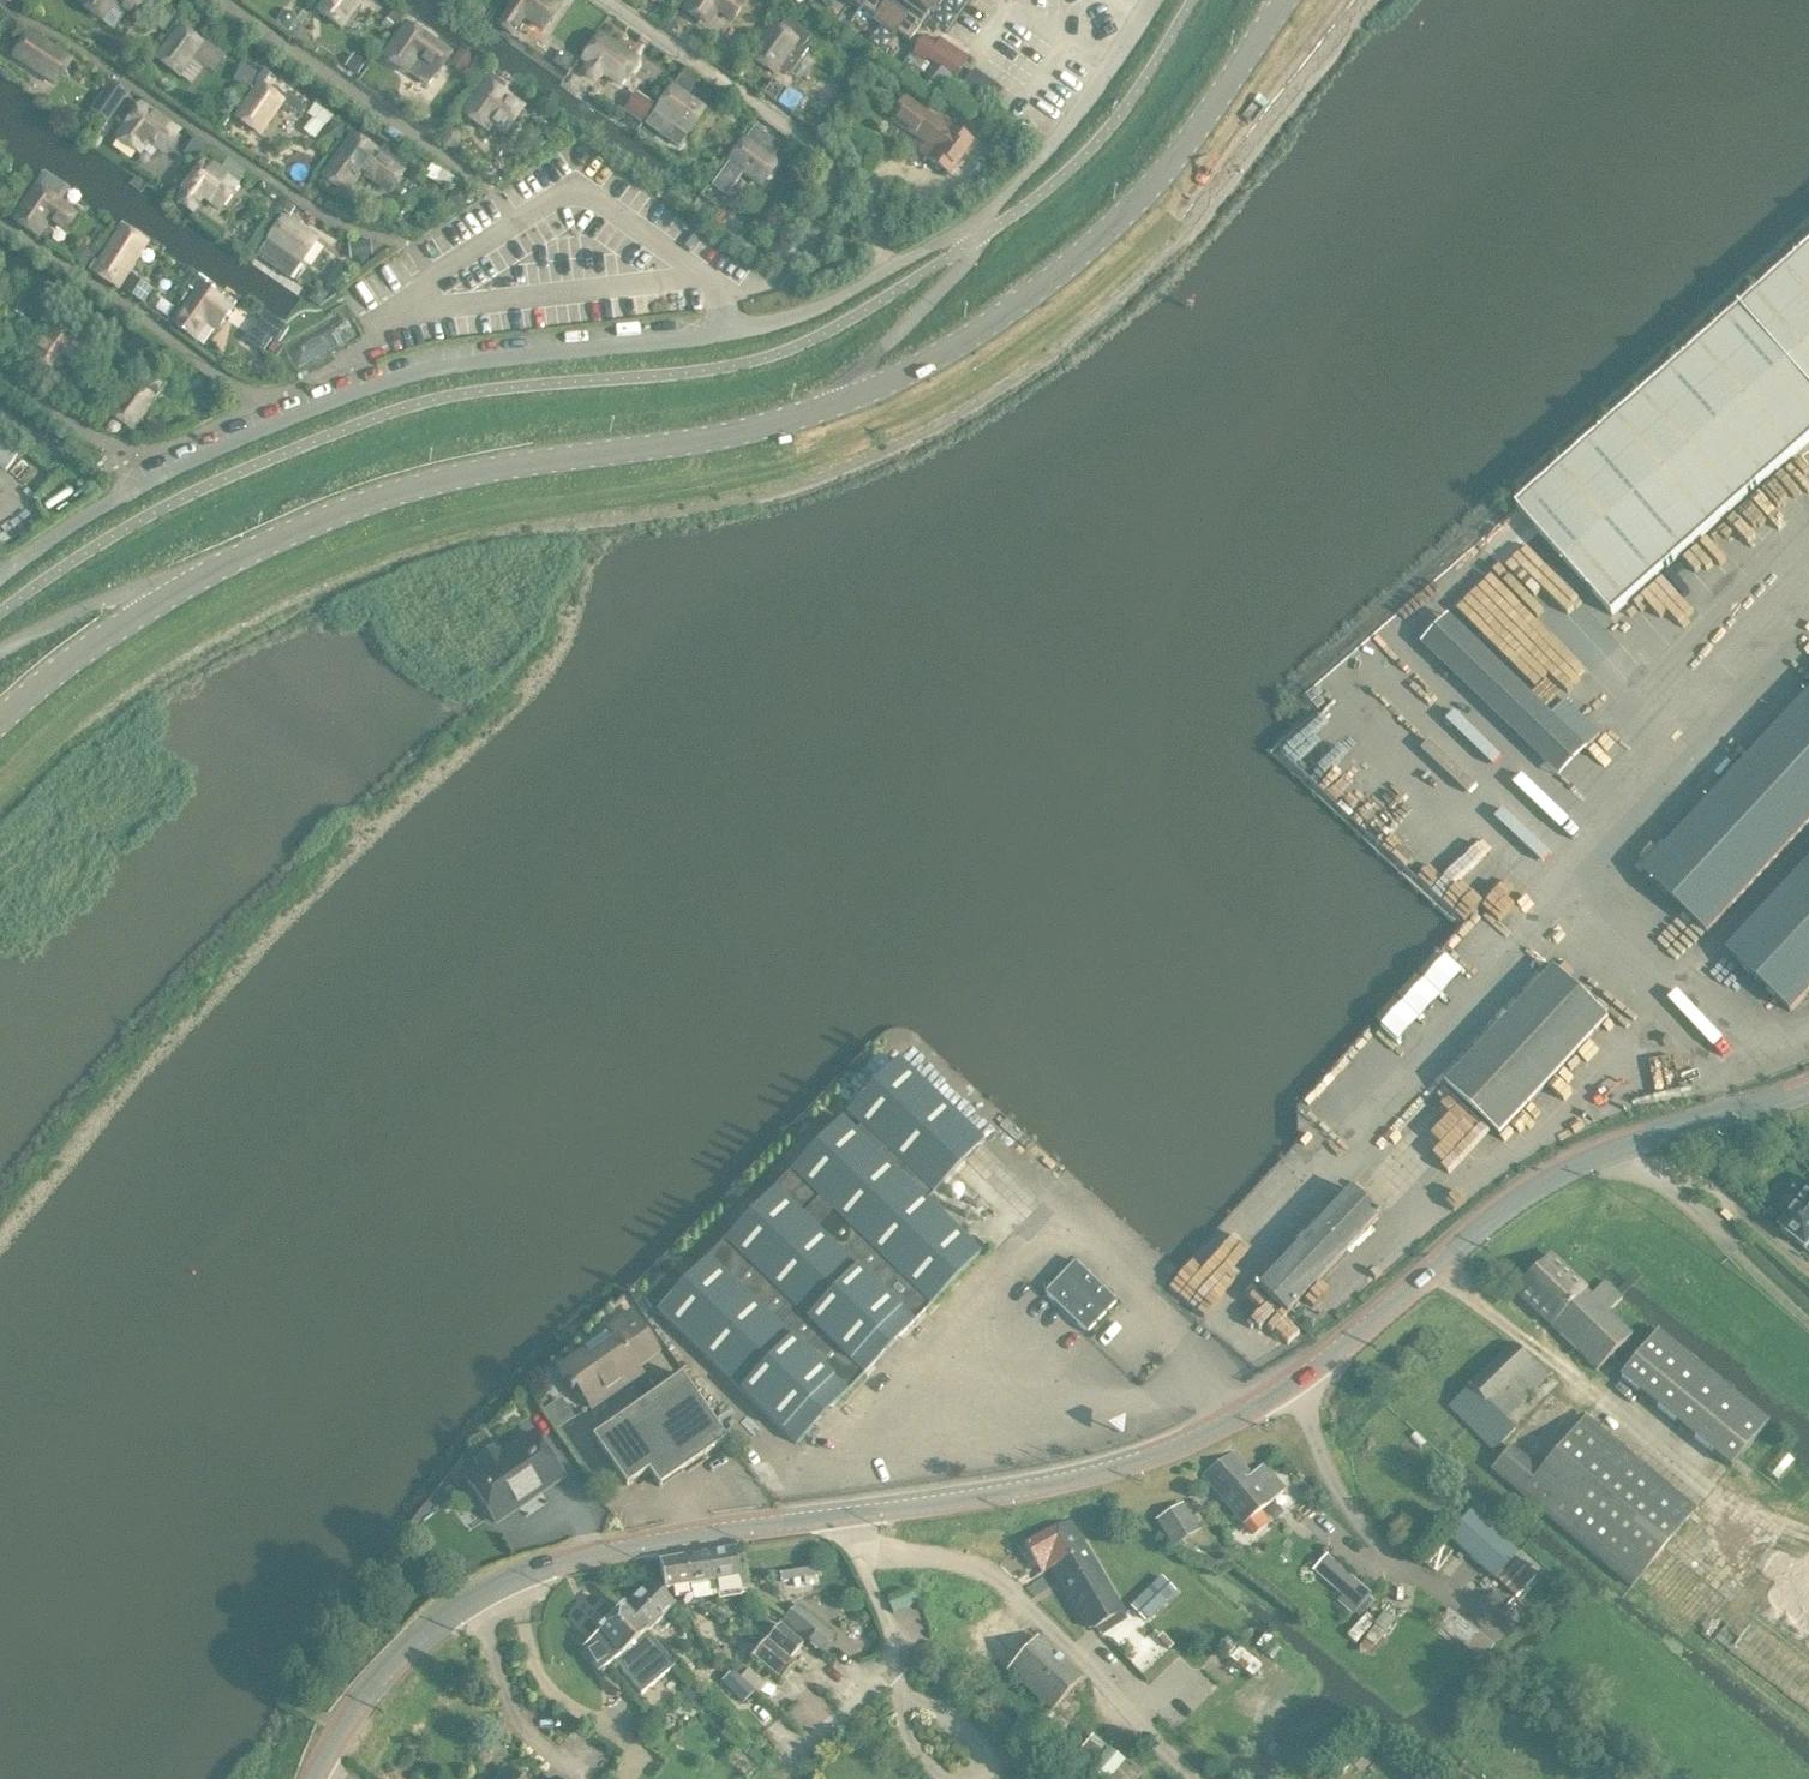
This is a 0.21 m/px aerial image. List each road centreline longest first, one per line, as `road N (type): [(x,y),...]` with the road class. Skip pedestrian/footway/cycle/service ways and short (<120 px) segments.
road 1 (tertiary): [(1808,1090),(1637,1138),(1555,1174),(1485,1221),(1264,1401),(1127,1465),(903,1507),(697,1530),(507,1580),(464,1602),(383,1668),(308,1778)]
road 2 (unclassified): [(0,578),(79,520),(281,421),(448,365),(685,339),(790,316),(969,226)]
road 3 (tertiary): [(149,608),(368,504),(507,468),(747,427),(854,394)]
road 4 (tertiary): [(854,394),(936,356),(1086,249),(1205,115),(1286,0)]
road 5 (track): [(1808,1560),(1784,1550),(1443,1257)]
road 6 (track): [(1211,1778),(1033,1606),(964,1557),(882,1555),(865,1512)]
road 7 (unclassified): [(969,226),(1041,158),(1155,0)]
road 8 (unclassified): [(969,226),(964,266),(853,376),(854,394)]
road 9 (tertiary): [(0,720),(76,655),(149,608)]
road 10 (unclassified): [(0,655),(125,594),(149,608)]

